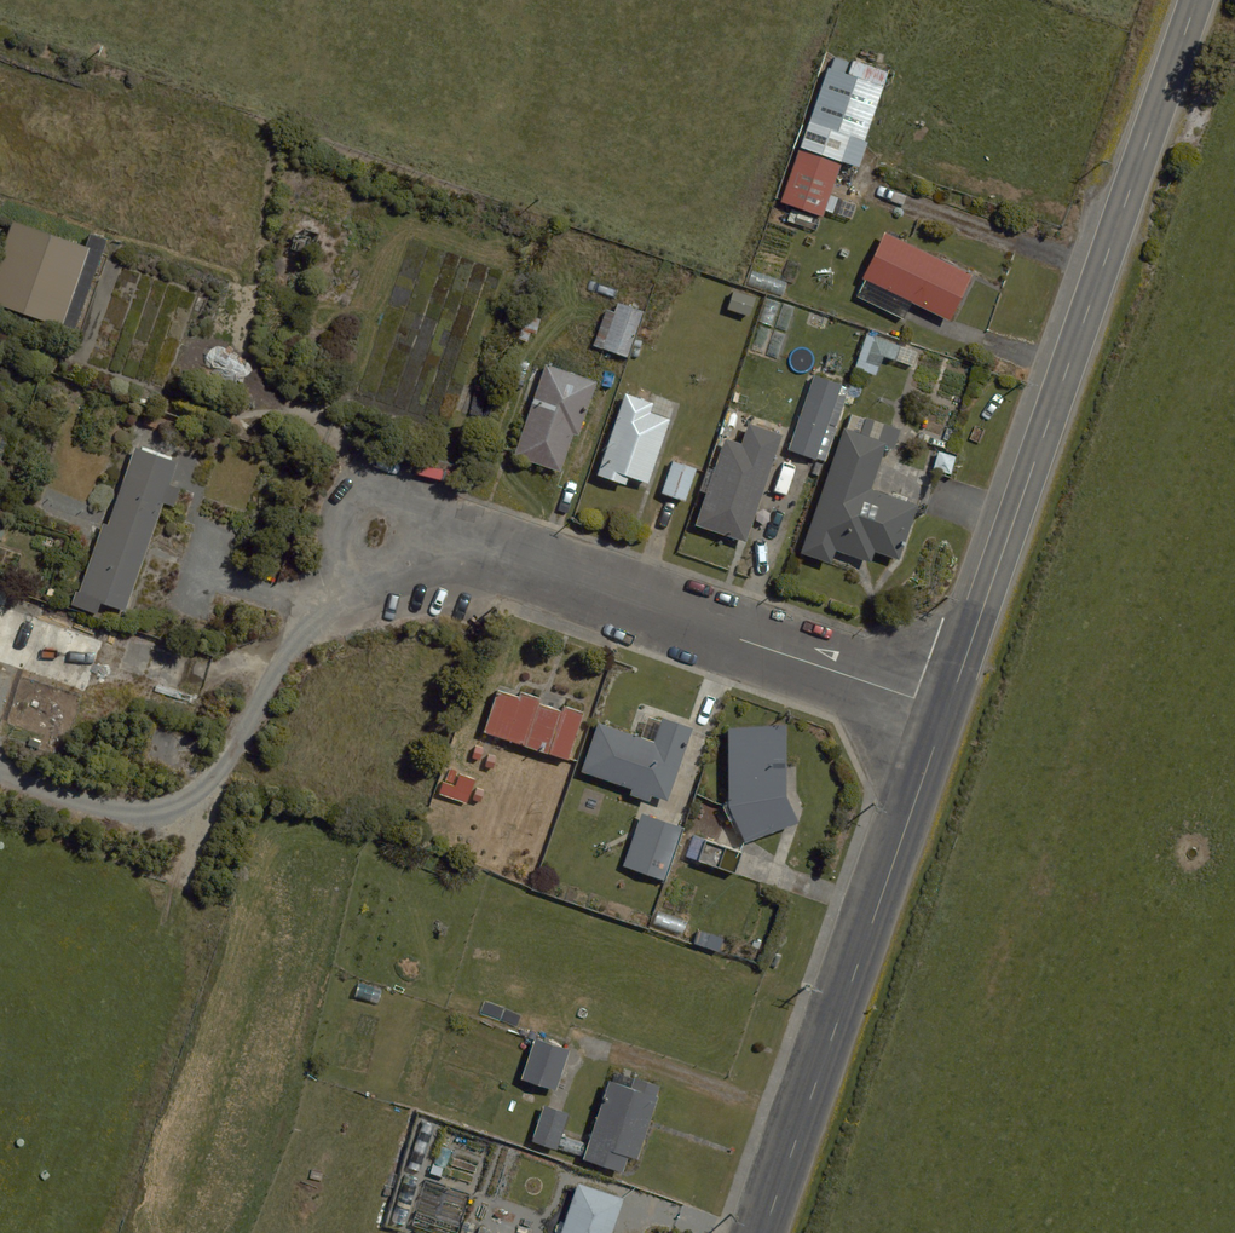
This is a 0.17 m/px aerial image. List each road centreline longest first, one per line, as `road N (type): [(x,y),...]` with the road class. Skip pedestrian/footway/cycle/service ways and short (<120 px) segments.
road 1 (secondary): [(947,709),(1198,0)]
road 2 (secondary): [(764,1232),(947,709)]
road 3 (track): [(0,771),(79,803),(152,814),(209,786),(288,655),(352,590)]
road 4 (residential): [(509,560),(947,709)]
road 5 (residential): [(509,560),(386,505),(360,507),(340,532),(341,568),(352,590),(373,588)]
road 6 (residential): [(373,588),(509,560)]

